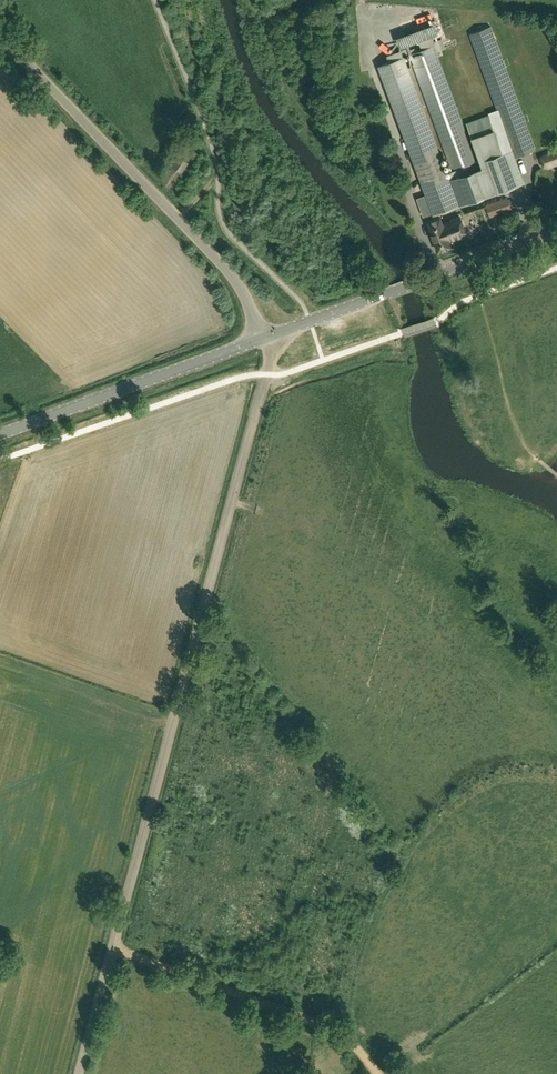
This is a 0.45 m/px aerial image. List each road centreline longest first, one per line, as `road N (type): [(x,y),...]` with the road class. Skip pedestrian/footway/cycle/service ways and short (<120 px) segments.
road 1 (track): [(267,374),(114,948)]
road 2 (unclassified): [(267,337),(208,248),(0,32)]
road 3 (tertiary): [(267,337),(556,232)]
road 4 (track): [(376,1073),(324,1024),(114,948)]
road 5 (tertiary): [(0,434),(267,337)]
road 6 (track): [(114,948),(80,1073)]

